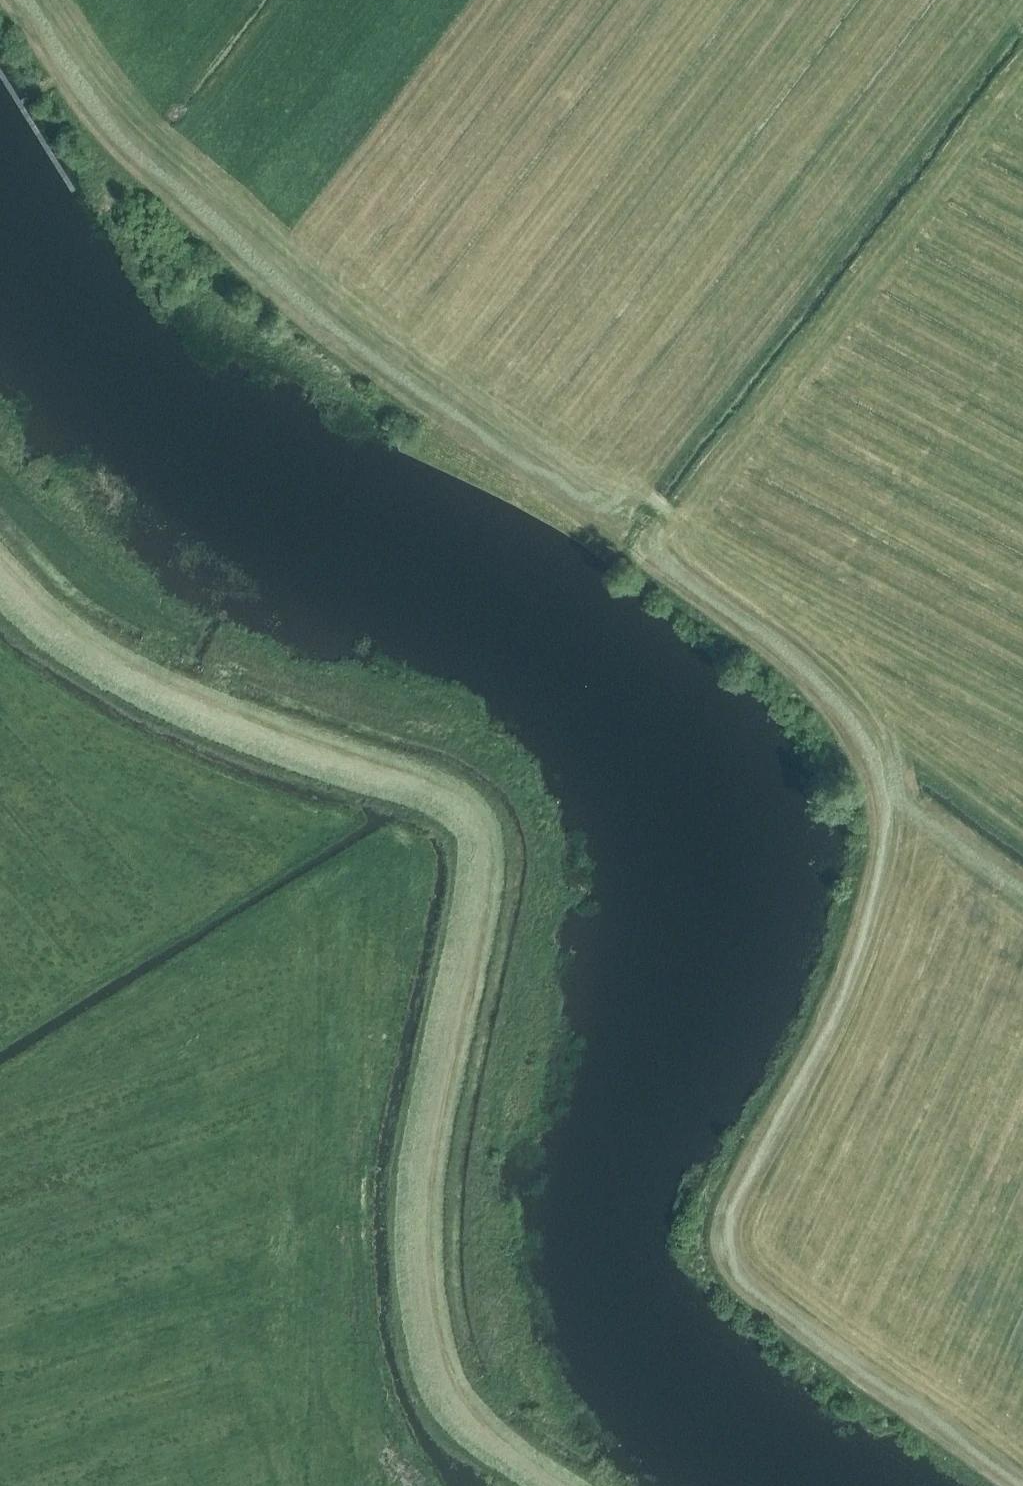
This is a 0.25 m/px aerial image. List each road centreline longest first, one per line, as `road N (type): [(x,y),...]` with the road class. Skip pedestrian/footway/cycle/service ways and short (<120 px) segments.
road 1 (track): [(0,560),(64,621),(117,657),(218,705),(446,787),(481,815),(492,858),(489,899),(435,1153),(431,1288),(441,1353),(462,1401),(499,1440),(567,1485)]

